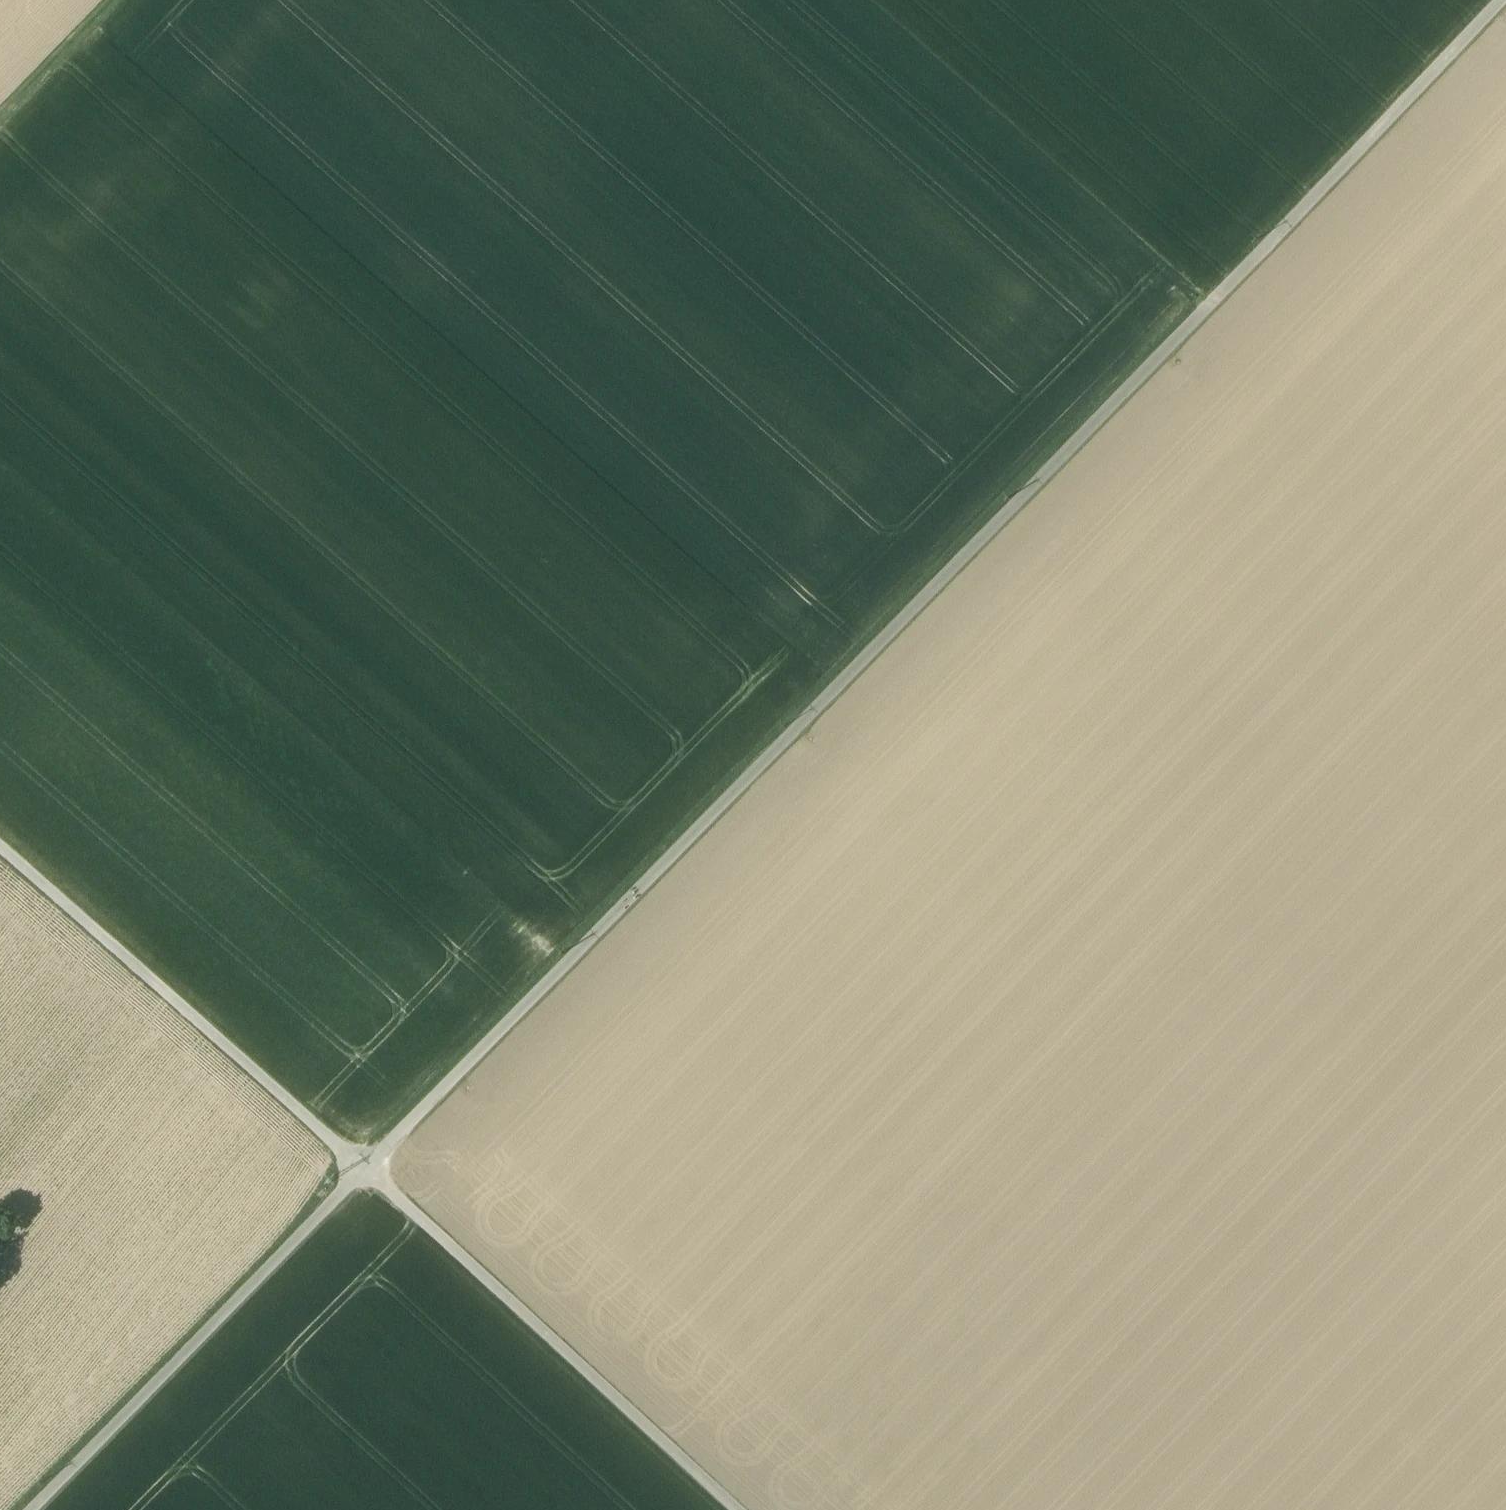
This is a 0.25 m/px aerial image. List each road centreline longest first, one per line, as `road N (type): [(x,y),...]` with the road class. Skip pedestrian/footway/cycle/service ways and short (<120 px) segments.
road 1 (track): [(28,1509),(1493,0)]
road 2 (track): [(0,847),(732,1509)]
road 3 (track): [(0,118),(113,0)]

